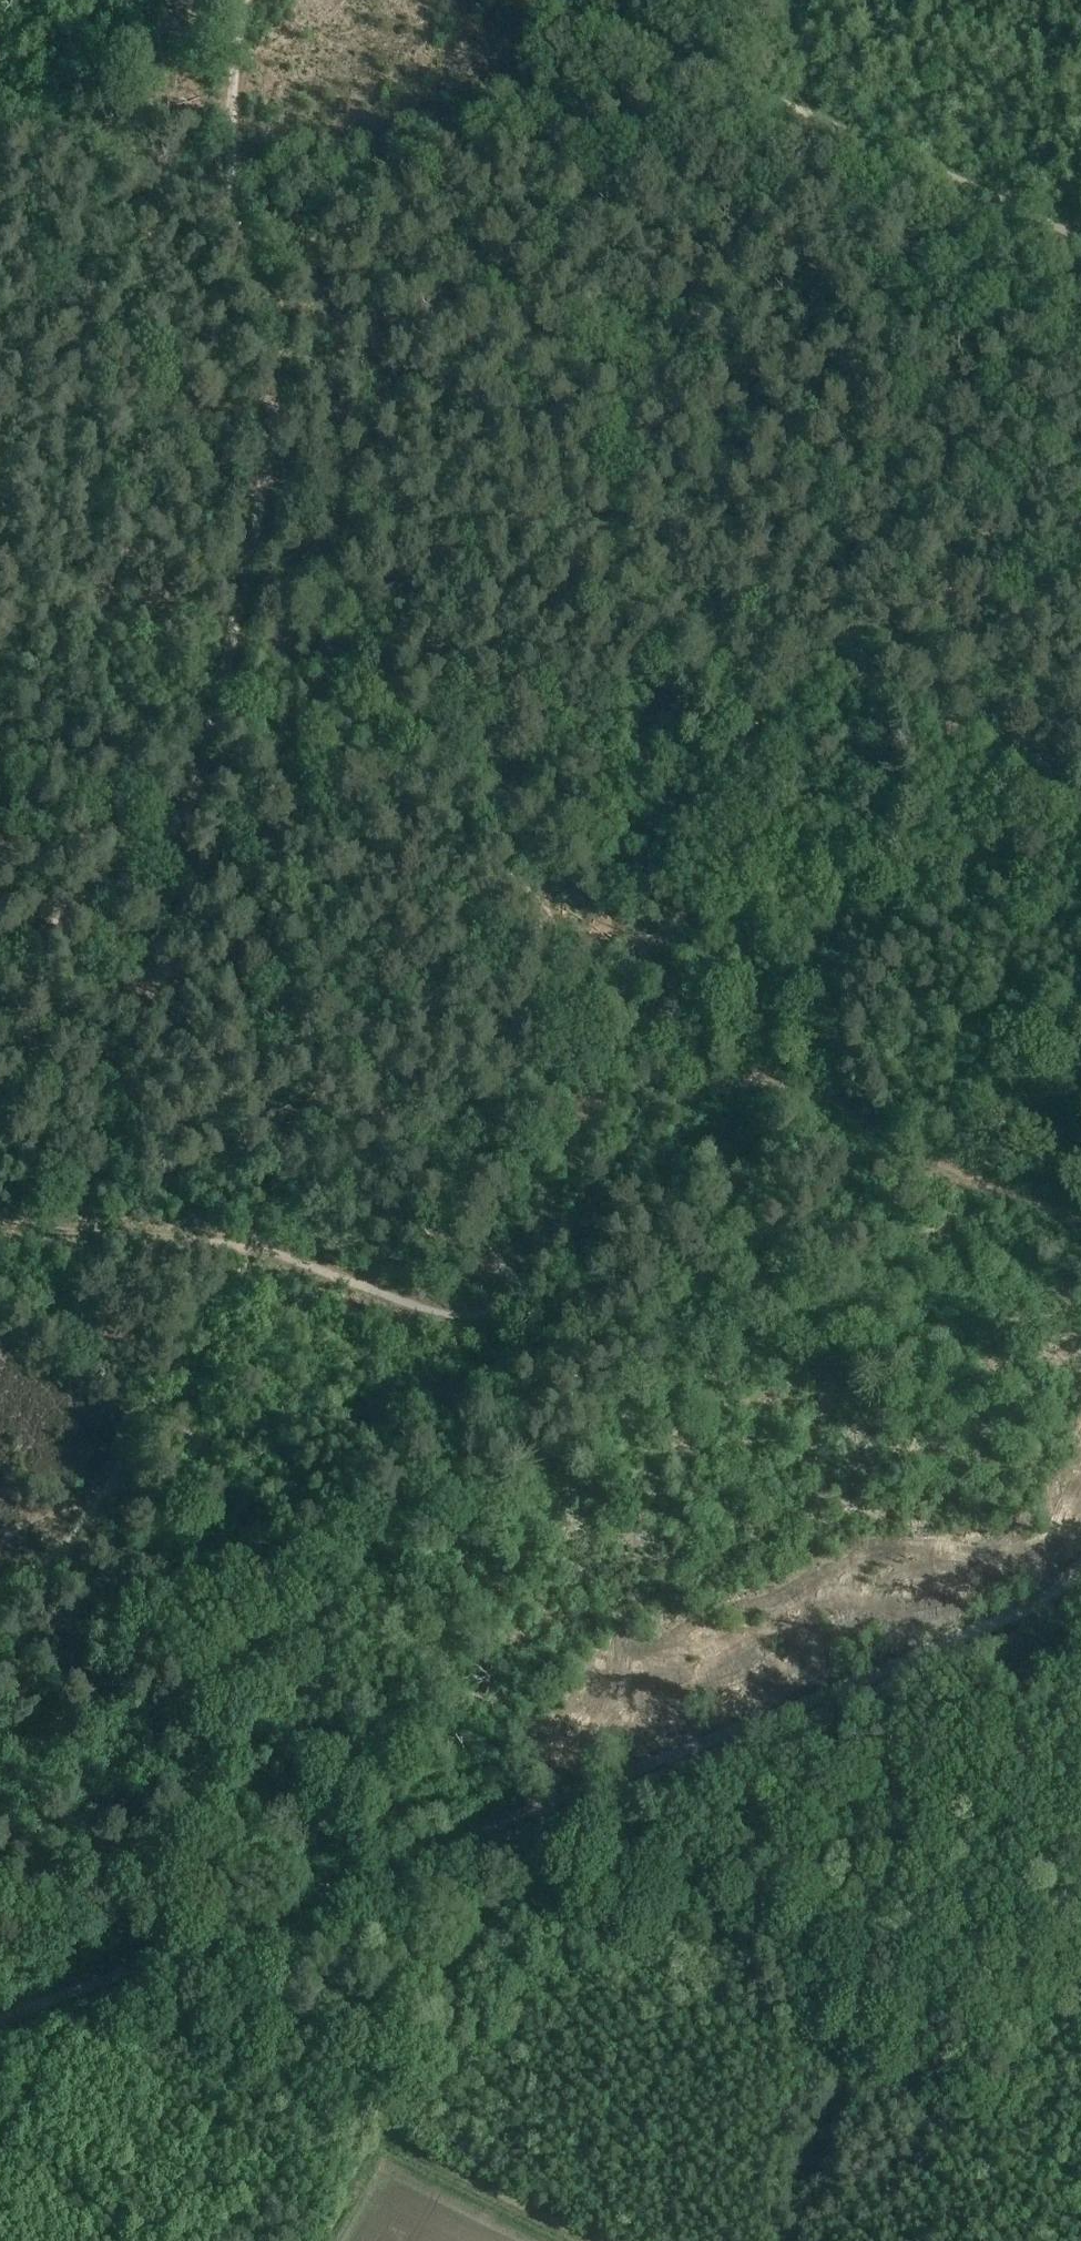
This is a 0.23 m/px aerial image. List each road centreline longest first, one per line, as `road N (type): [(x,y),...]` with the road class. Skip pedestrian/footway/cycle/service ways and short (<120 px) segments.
road 1 (track): [(1080,1567),(1023,1618),(0,2020)]
road 2 (track): [(0,950),(100,898),(156,856),(195,793),(252,544),(279,363),(275,319),(224,148),(245,0)]
road 3 (track): [(814,116),(545,0)]
road 4 (track): [(1080,243),(884,151)]

